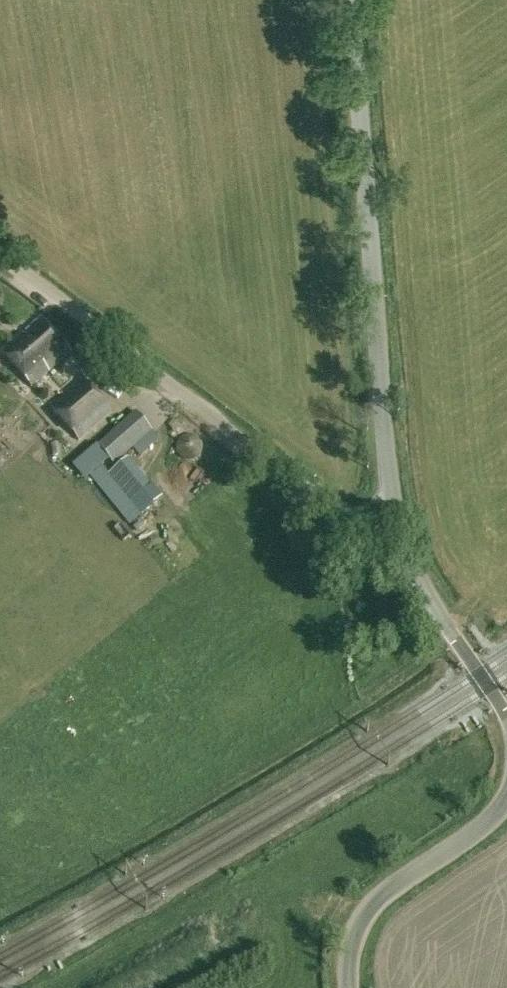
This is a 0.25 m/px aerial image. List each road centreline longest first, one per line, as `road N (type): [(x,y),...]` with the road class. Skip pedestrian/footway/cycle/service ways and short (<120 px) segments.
road 1 (unclassified): [(393,513),(350,0)]
road 2 (unclassified): [(393,513),(337,510),(0,260)]
road 3 (unclassified): [(349,987),(346,958),(359,917),(490,820),(506,798)]
road 4 (unclassified): [(506,712),(424,588),(393,513)]

